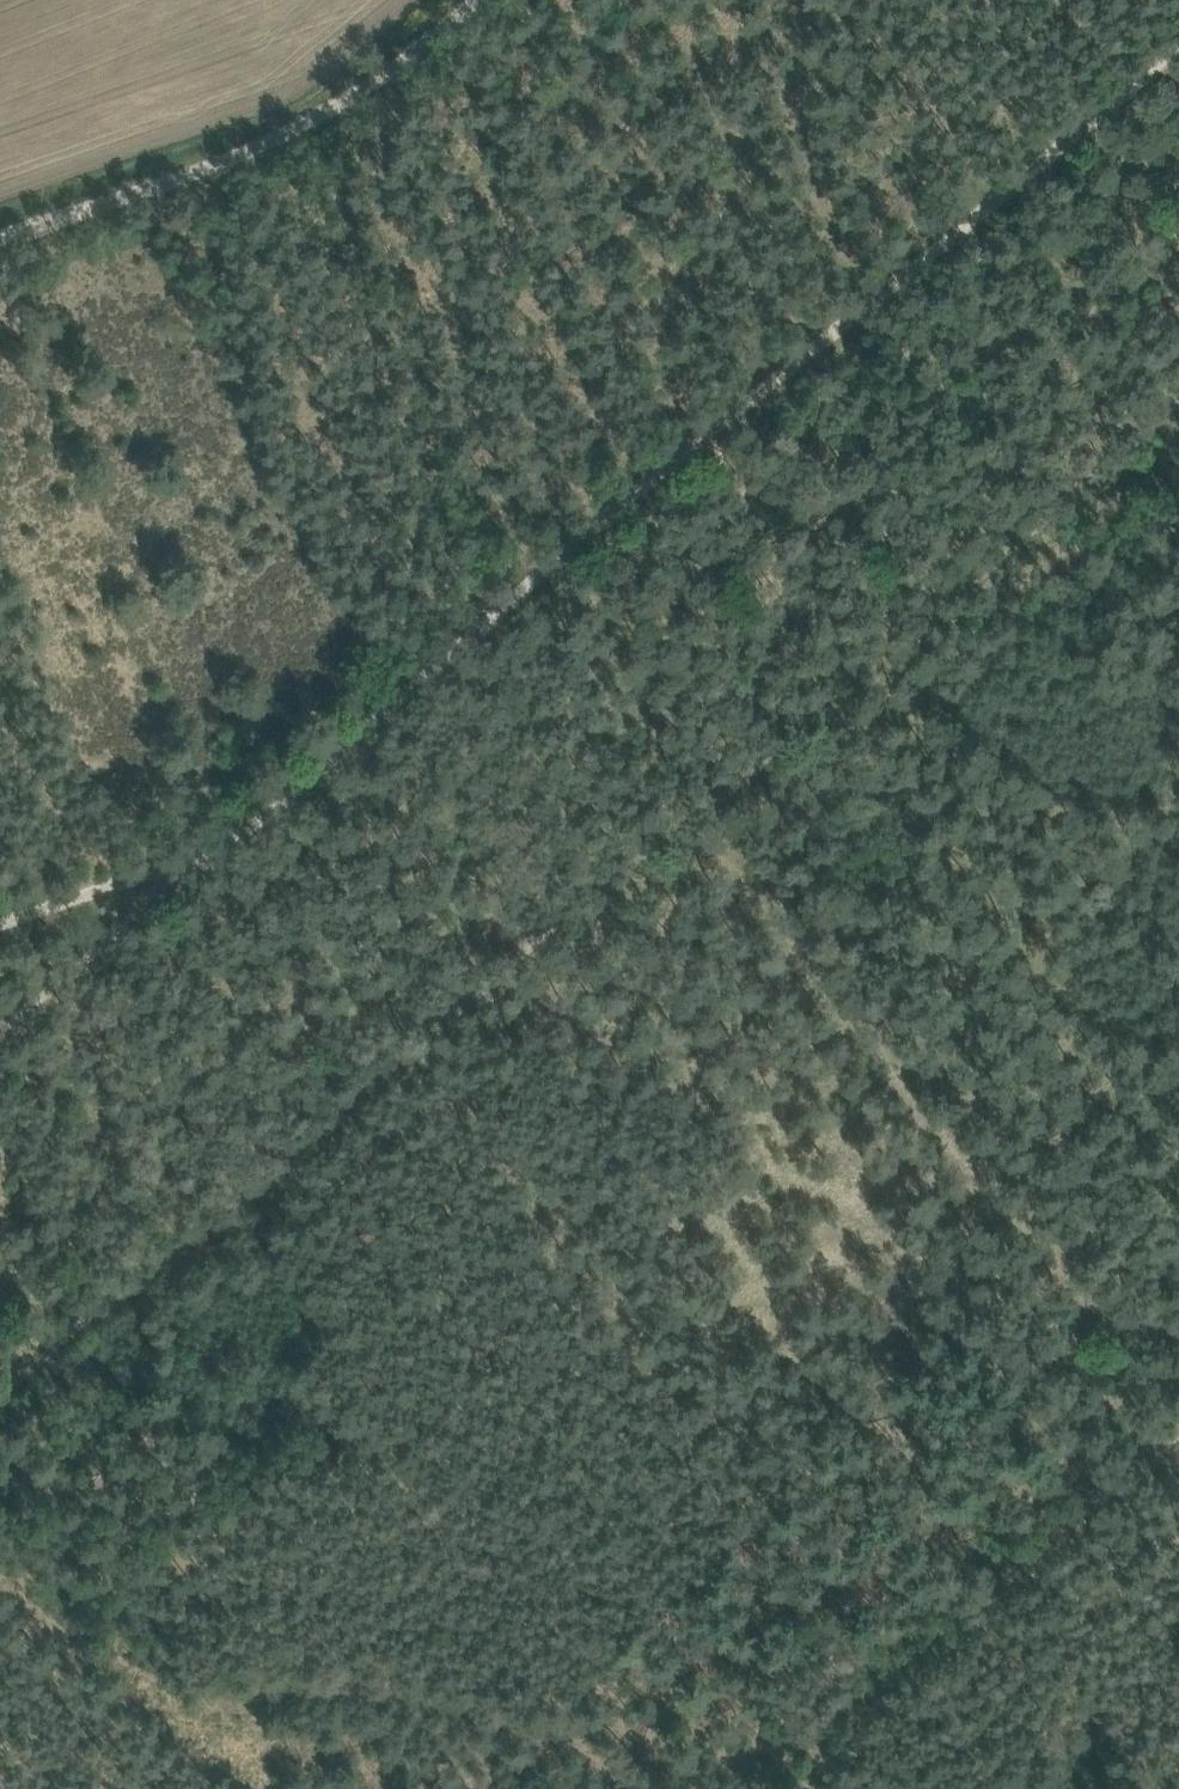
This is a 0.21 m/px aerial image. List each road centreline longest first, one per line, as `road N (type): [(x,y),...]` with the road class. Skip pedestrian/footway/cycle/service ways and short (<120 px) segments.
road 1 (track): [(1178,46),(152,868)]
road 2 (track): [(1178,1398),(739,1788)]
road 3 (track): [(0,218),(334,100),(453,0)]
road 4 (track): [(152,868),(0,995)]
road 5 (track): [(0,926),(152,868)]

